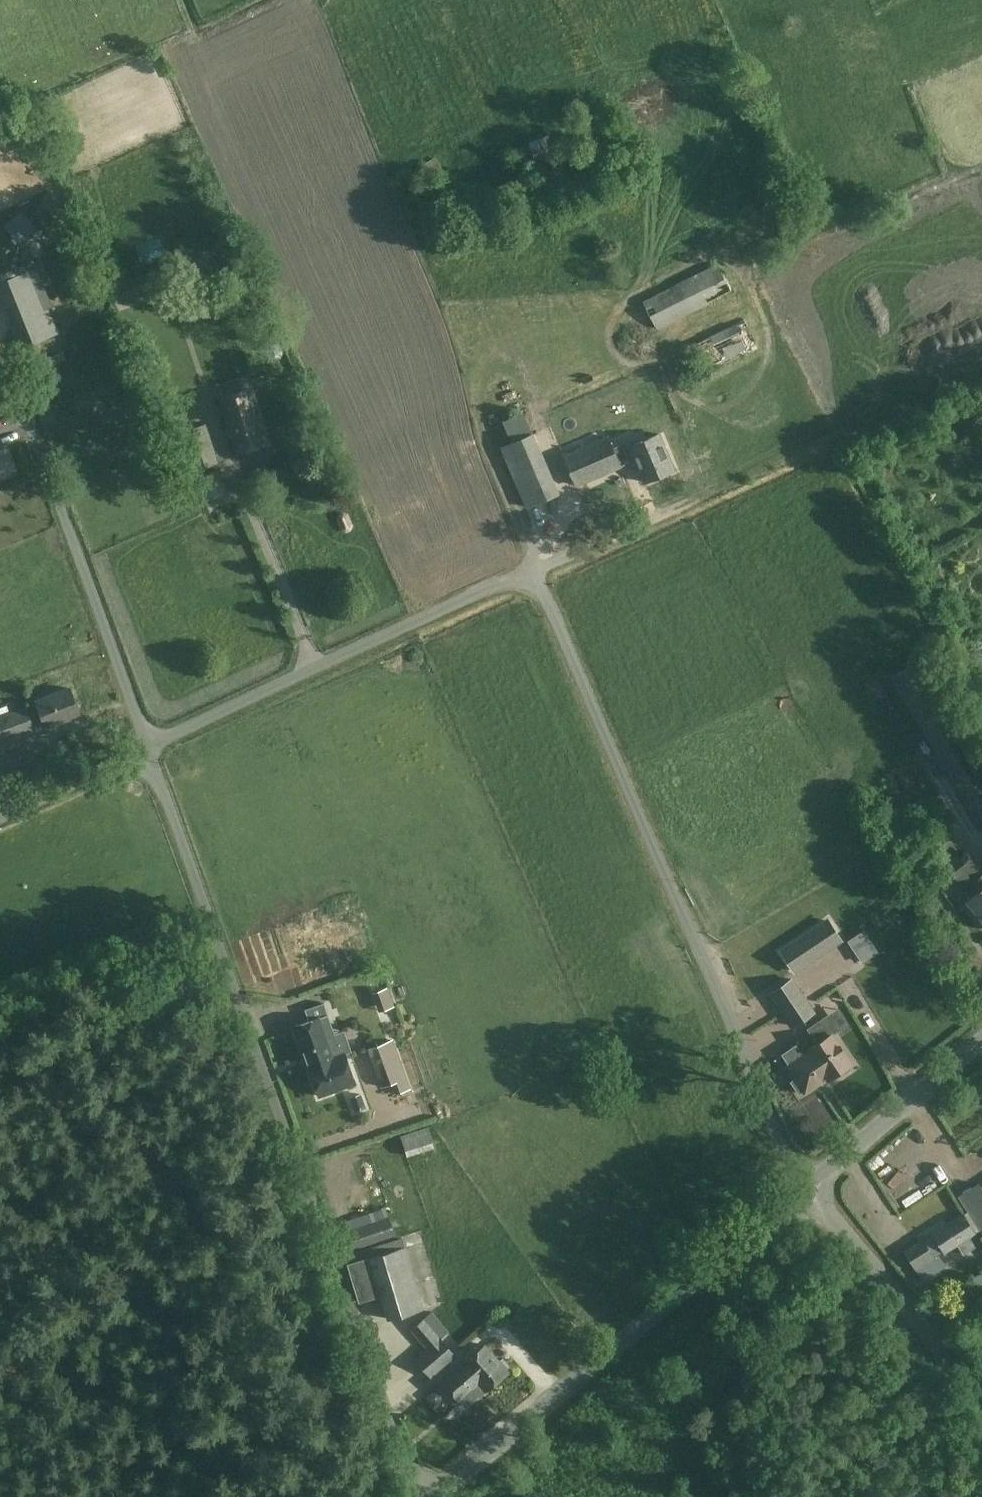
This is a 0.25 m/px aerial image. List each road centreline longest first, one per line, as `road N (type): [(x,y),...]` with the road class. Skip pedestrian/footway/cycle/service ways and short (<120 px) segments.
road 1 (unclassified): [(810,1180),(794,1164),(676,901),(535,566),(148,745)]
road 2 (unclassified): [(423,1496),(148,745)]
road 3 (unclassified): [(431,1496),(810,1180)]
road 4 (unclassified): [(148,745),(26,416),(0,383)]
road 5 (unclassified): [(981,1396),(810,1180)]
road 6 (unclassified): [(810,1180),(981,1039)]
road 7 (unclassified): [(148,745),(0,813)]

